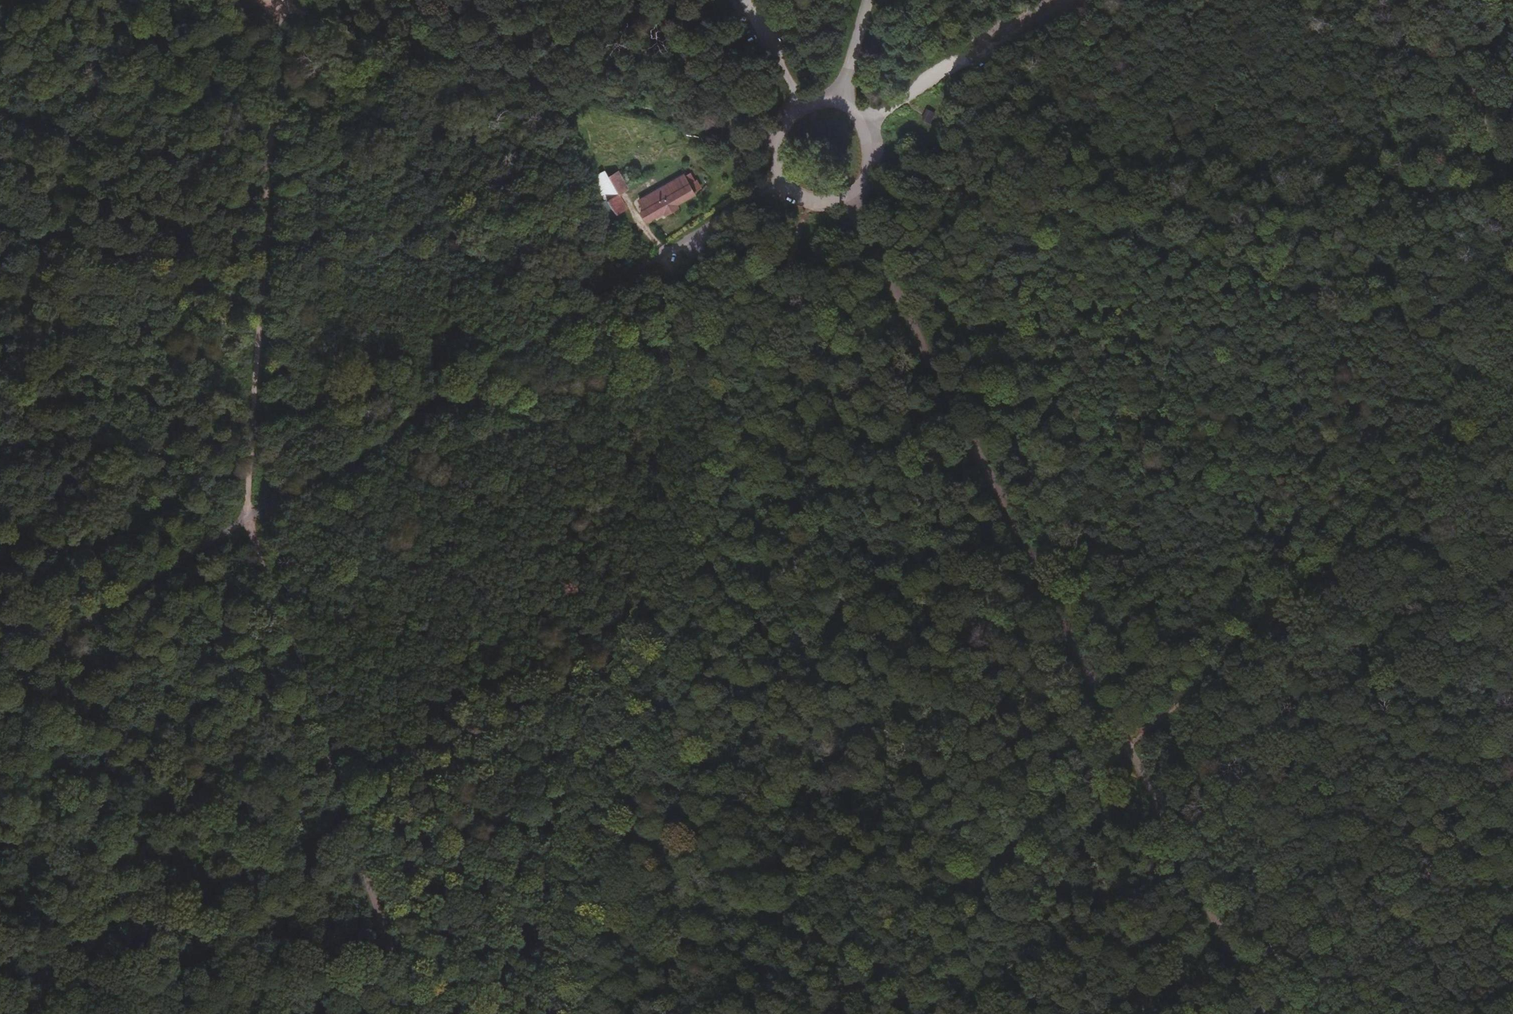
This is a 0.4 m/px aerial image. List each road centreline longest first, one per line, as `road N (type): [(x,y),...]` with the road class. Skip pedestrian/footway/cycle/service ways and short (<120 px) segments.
road 1 (track): [(281,0),(248,519),(412,1013)]
road 2 (track): [(781,183),(0,674)]
road 3 (unclassified): [(850,197),(1264,1013)]
road 4 (track): [(833,1013),(1129,756),(1512,401)]
road 5 (track): [(587,1013),(810,203)]
road 6 (track): [(874,166),(1512,340)]
road 7 (track): [(771,140),(264,0)]
road 8 (track): [(1512,210),(1439,0)]
road 9 (unclassified): [(801,103),(775,129),(775,173),(810,203),(850,197)]
road 10 (track): [(959,67),(1069,0)]
road 11 (unclassified): [(850,197),(868,179),(876,149),(868,123),(840,101)]

